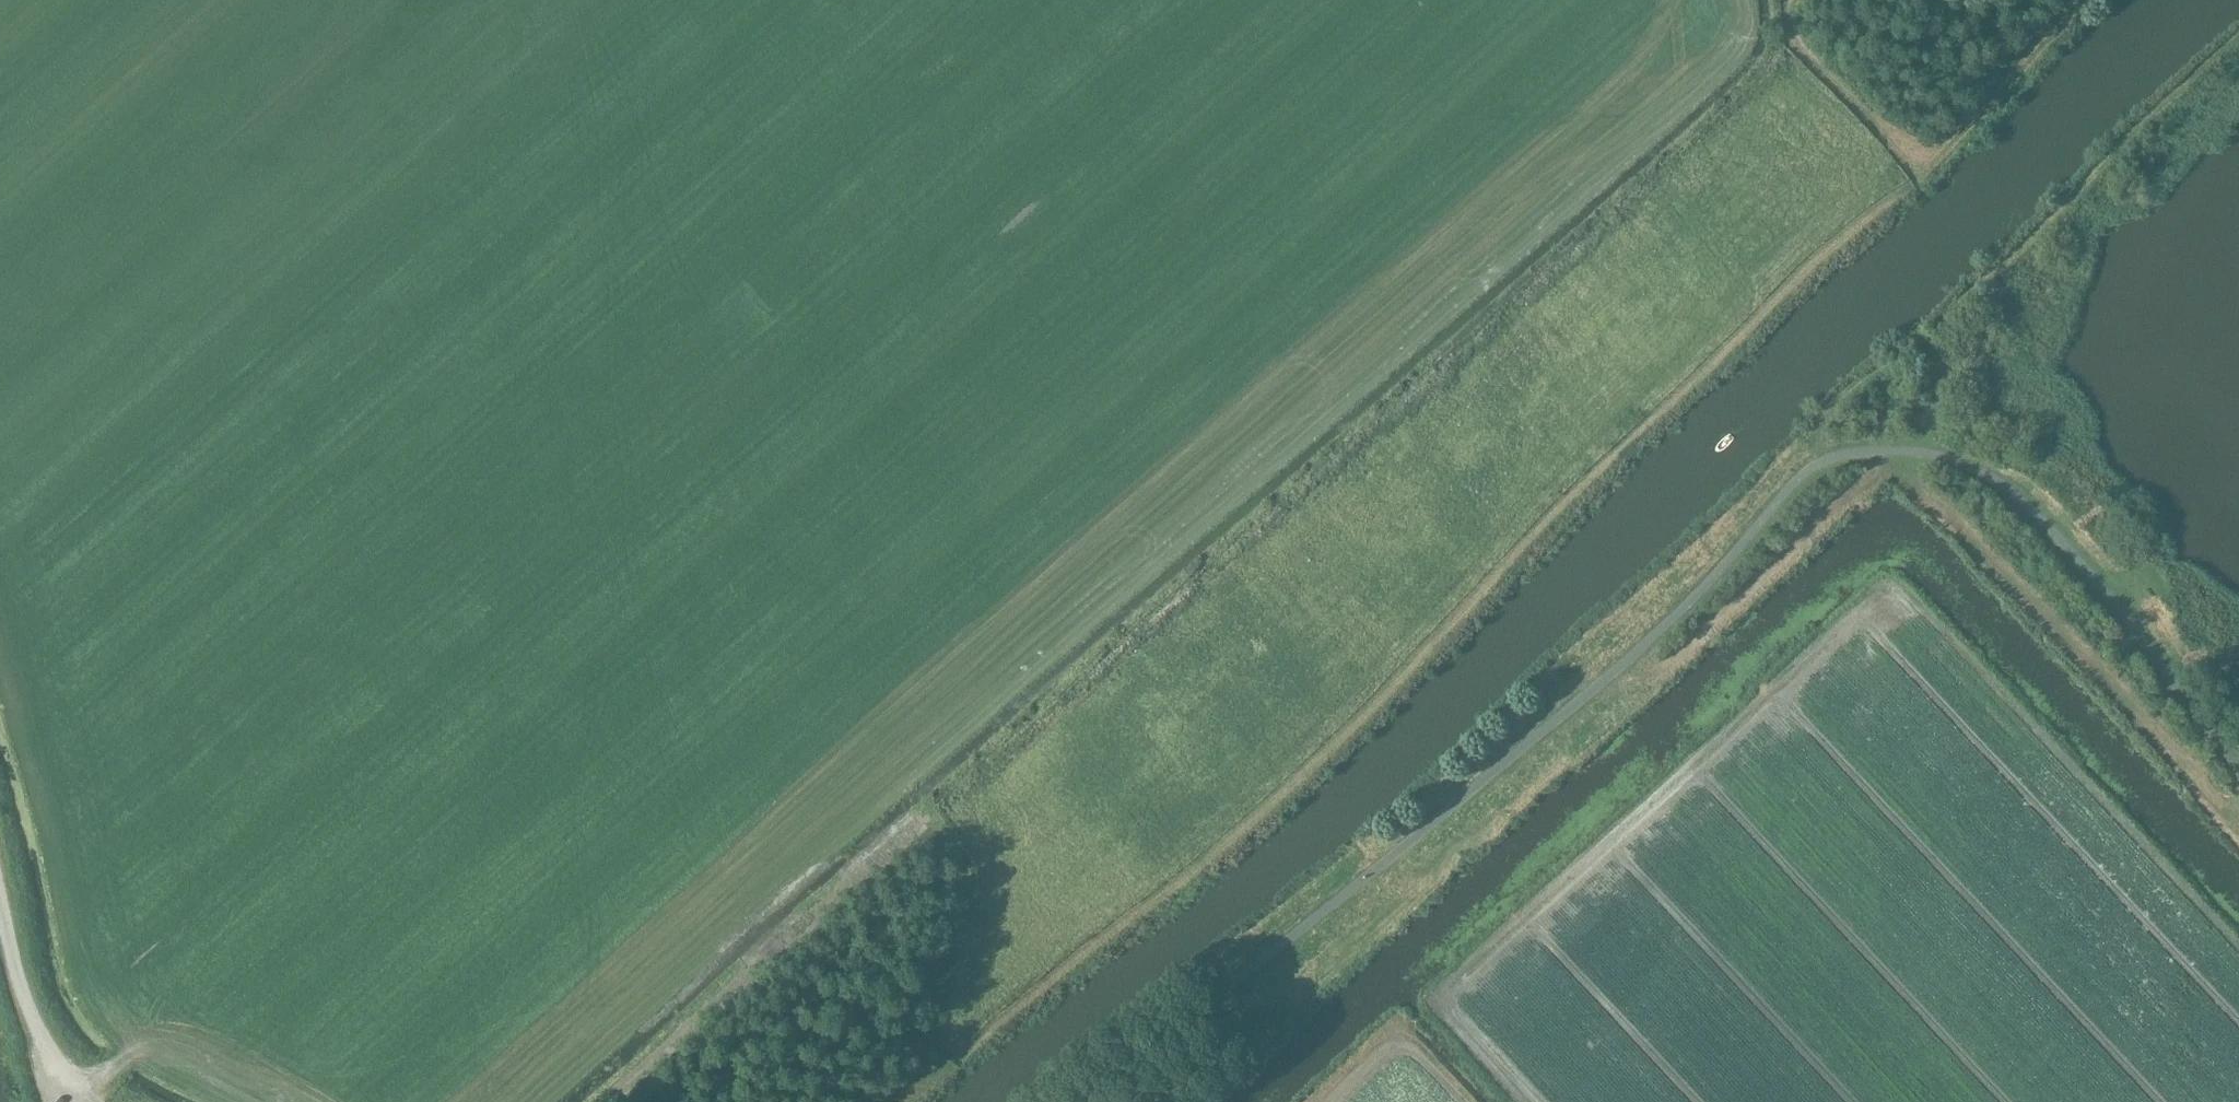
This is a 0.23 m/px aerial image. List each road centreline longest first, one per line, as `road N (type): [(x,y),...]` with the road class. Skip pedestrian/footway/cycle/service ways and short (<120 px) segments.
road 1 (unclassified): [(94,1100),(45,1038),(0,904)]

